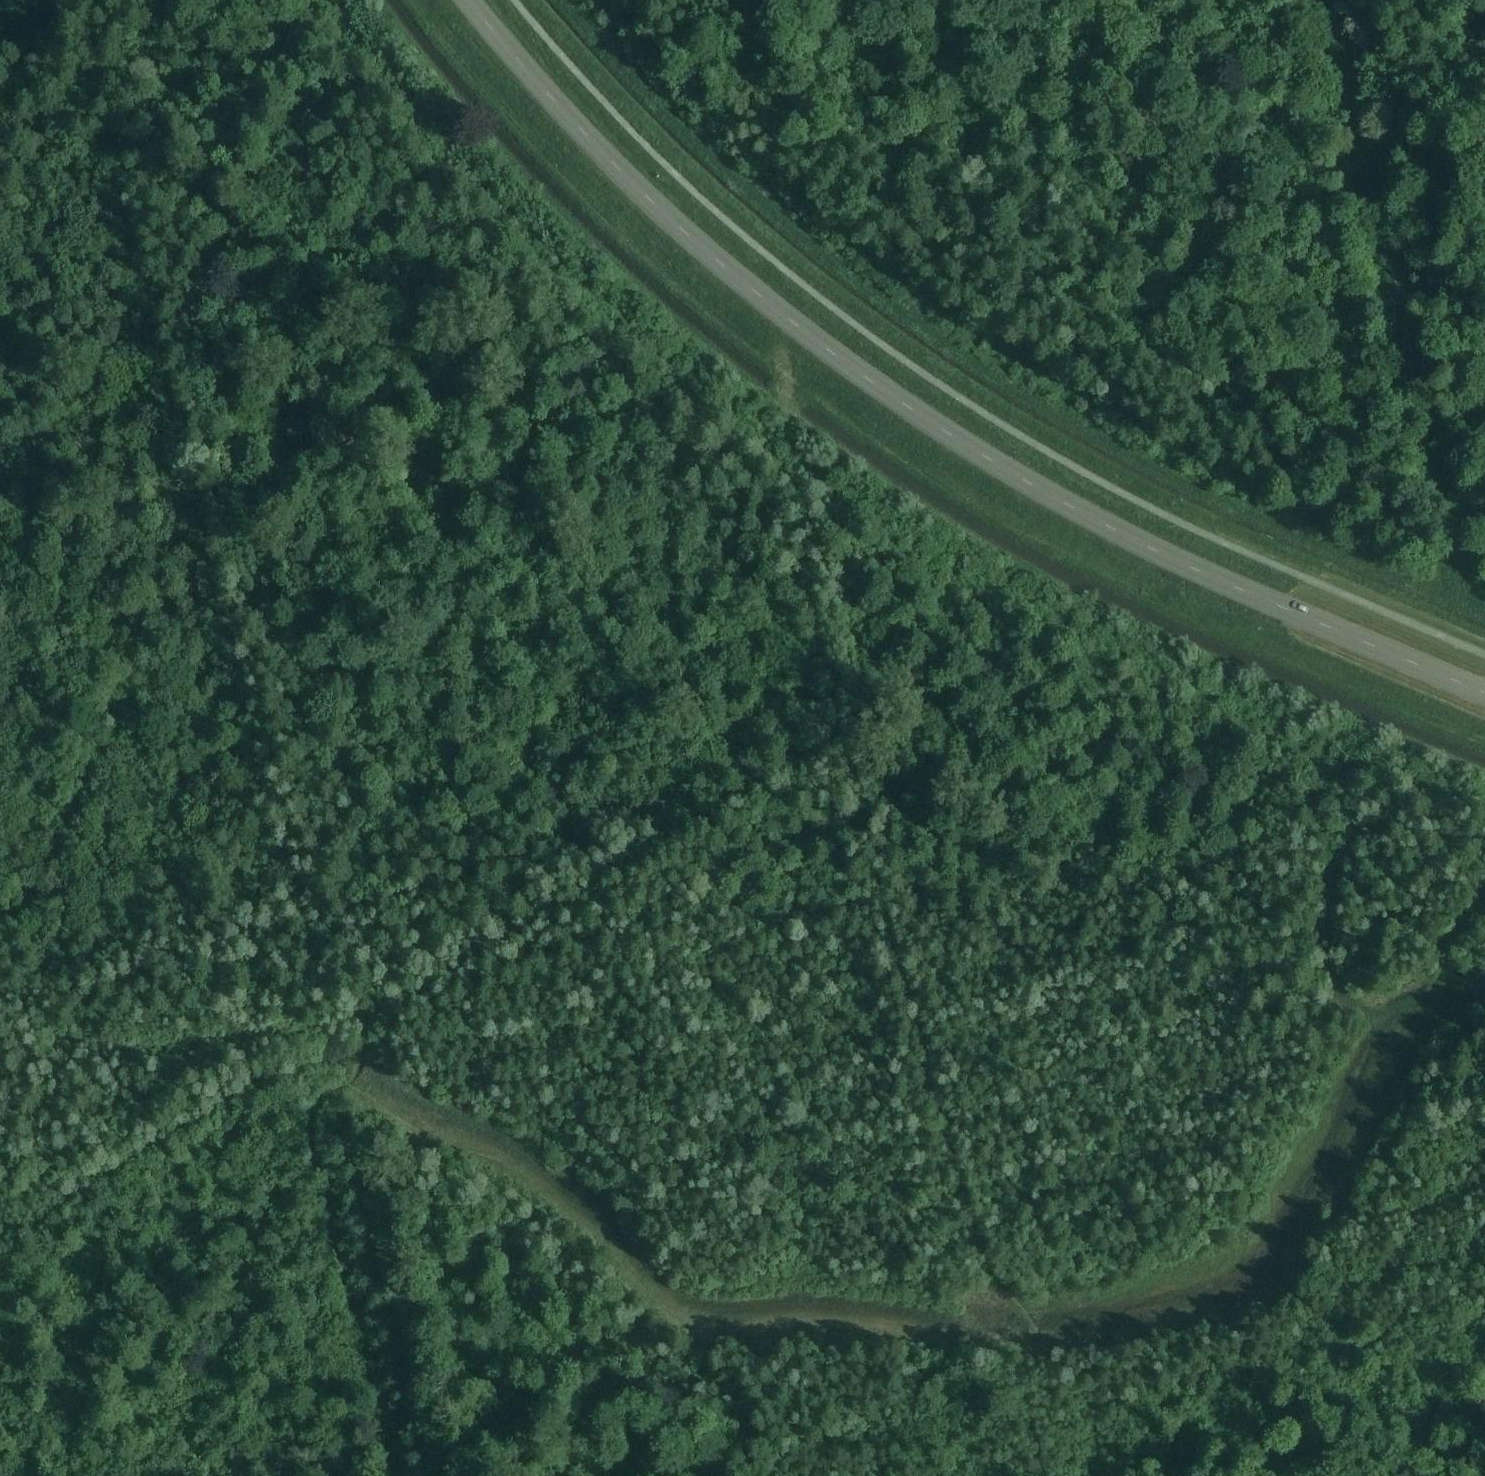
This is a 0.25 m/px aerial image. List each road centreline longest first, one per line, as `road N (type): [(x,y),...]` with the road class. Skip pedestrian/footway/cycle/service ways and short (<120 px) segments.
road 1 (tertiary): [(1484,694),(1097,522),(955,438),(704,248),(526,75),(471,0)]

